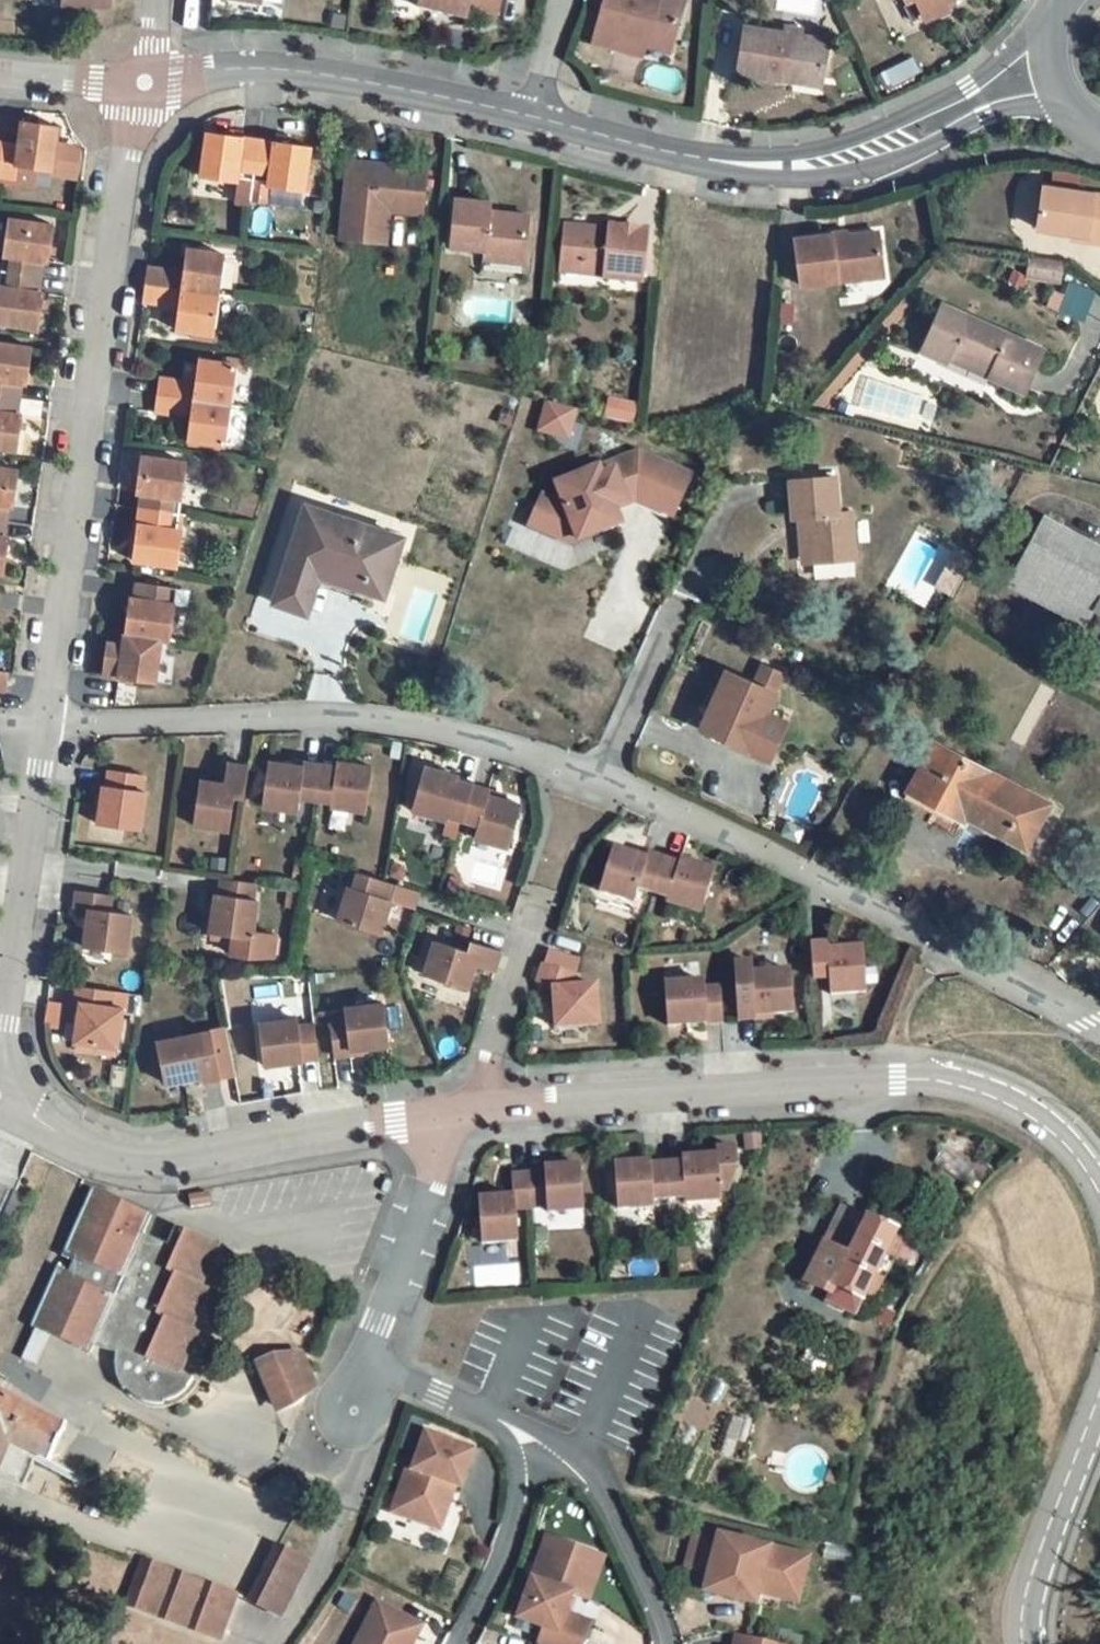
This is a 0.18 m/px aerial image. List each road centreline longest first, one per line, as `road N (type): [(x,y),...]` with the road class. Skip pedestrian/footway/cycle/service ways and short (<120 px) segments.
road 1 (residential): [(1099,1195),(1052,1122),(986,1092),(885,1078),(462,1119)]
road 2 (residential): [(145,83),(94,344),(60,741)]
road 3 (residential): [(1099,1026),(782,864),(587,783)]
road 4 (residential): [(587,783),(418,735),(324,728),(60,741)]
road 5 (residential): [(462,1119),(178,1159),(98,1156),(0,1106)]
road 6 (residential): [(145,83),(258,70),(531,117)]
road 7 (residential): [(727,511),(587,783)]
road 8 (residential): [(1059,19),(966,85),(808,163)]
road 9 (residential): [(531,117),(697,160),(808,163)]
road 10 (residential): [(1026,1643),(1034,1563),(1099,1373)]
road 11 (residential): [(60,741),(0,1014)]
road 12 (residential): [(808,163),(861,170),(938,149),(989,120),(1070,102)]
road 13 (residential): [(366,1373),(462,1119)]
road 14 (residential): [(480,1417),(511,1446),(516,1491),(505,1554),(459,1643)]
road 15 (residential): [(666,1643),(606,1501),(548,1445)]
road 16 (residential): [(462,1119),(537,913)]
road 17 (residential): [(0,72),(145,83)]
road 18 (residential): [(571,0),(531,117)]
road 19 (residential): [(480,1417),(366,1373)]

